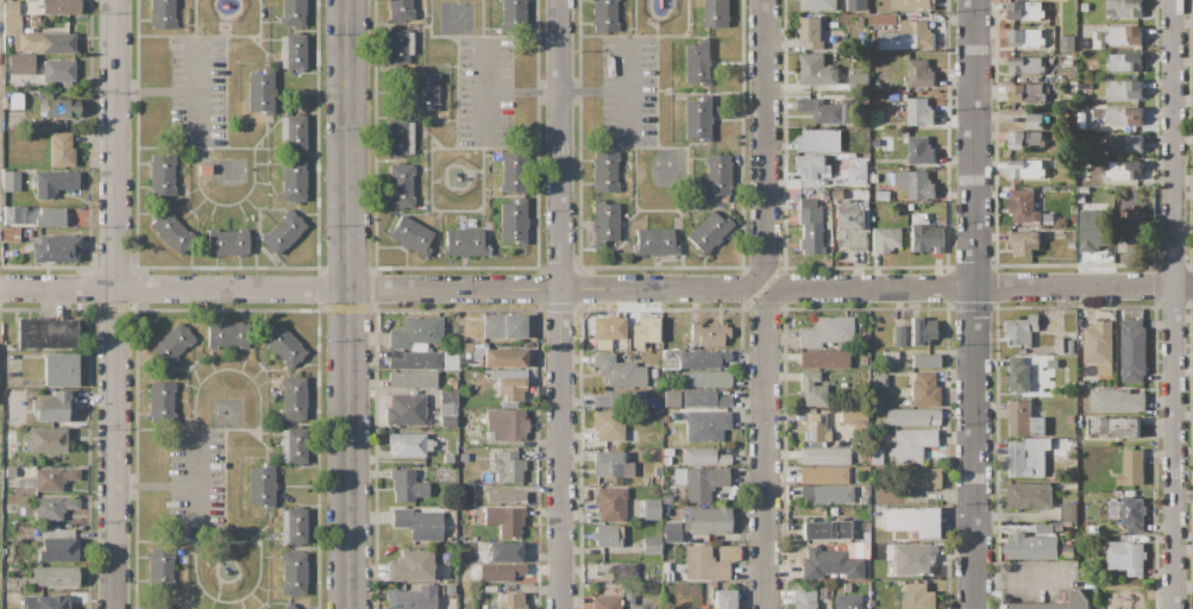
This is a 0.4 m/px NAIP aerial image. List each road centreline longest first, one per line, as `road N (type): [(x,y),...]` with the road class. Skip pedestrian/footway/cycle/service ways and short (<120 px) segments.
road 1 (residential): [(0,289),(743,289),(764,282)]
road 2 (residential): [(973,0),(981,608)]
road 3 (residential): [(116,0),(113,608)]
road 4 (residential): [(1173,0),(1176,608)]
road 5 (tertiary): [(346,0),(348,608)]
road 6 (residential): [(560,0),(561,608)]
road 7 (residential): [(774,295),(1192,287)]
road 8 (residential): [(774,295),(765,316),(769,608)]
road 9 (residential): [(764,0),(764,282)]

